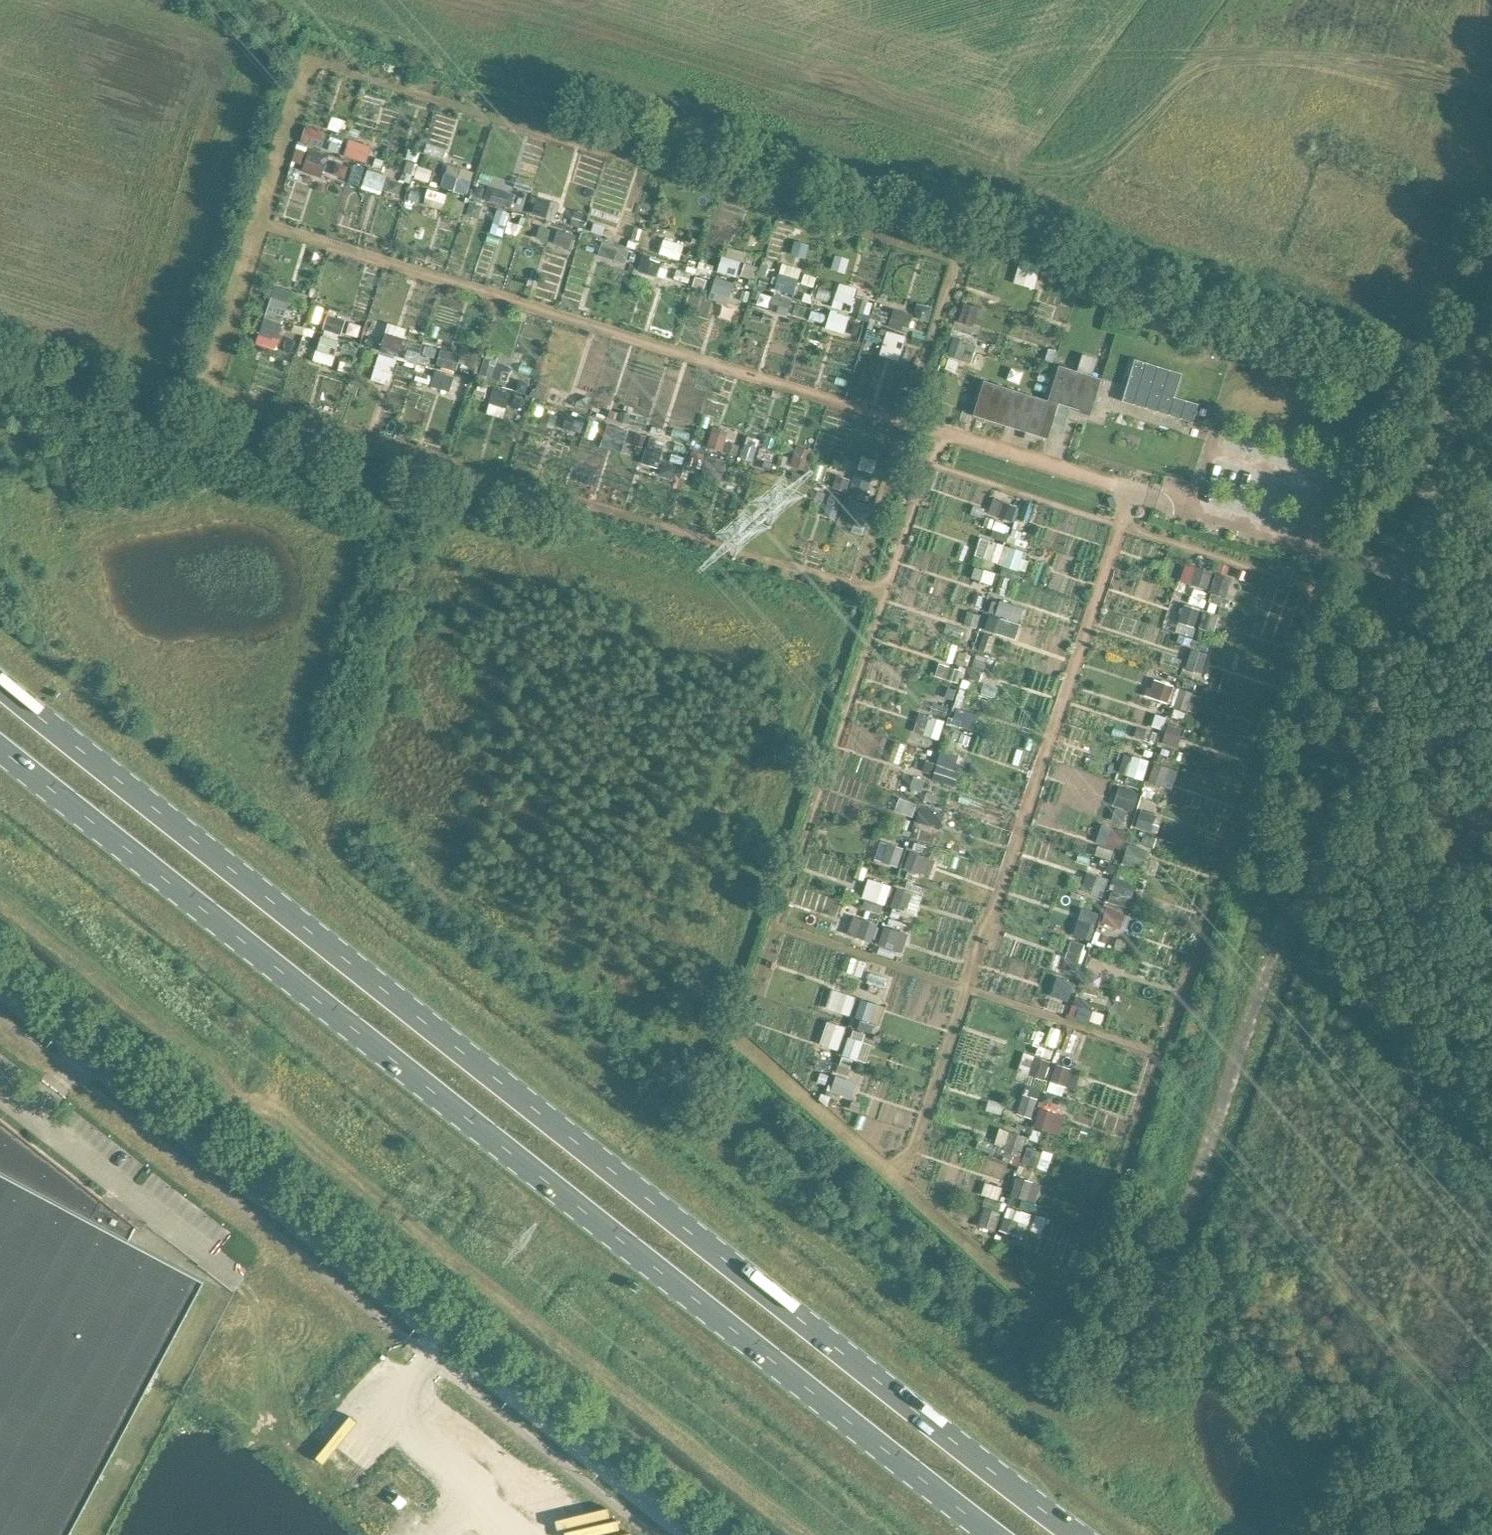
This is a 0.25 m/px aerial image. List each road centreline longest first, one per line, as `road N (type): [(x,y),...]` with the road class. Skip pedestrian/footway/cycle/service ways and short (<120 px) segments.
road 1 (primary): [(1071,1534),(0,691)]
road 2 (unclassified): [(1009,1389),(1054,1417),(1091,1425),(1114,1413),(1134,1368),(1491,298)]
road 3 (primary): [(0,753),(985,1534)]
road 4 (tertiary): [(698,1534),(0,993)]

